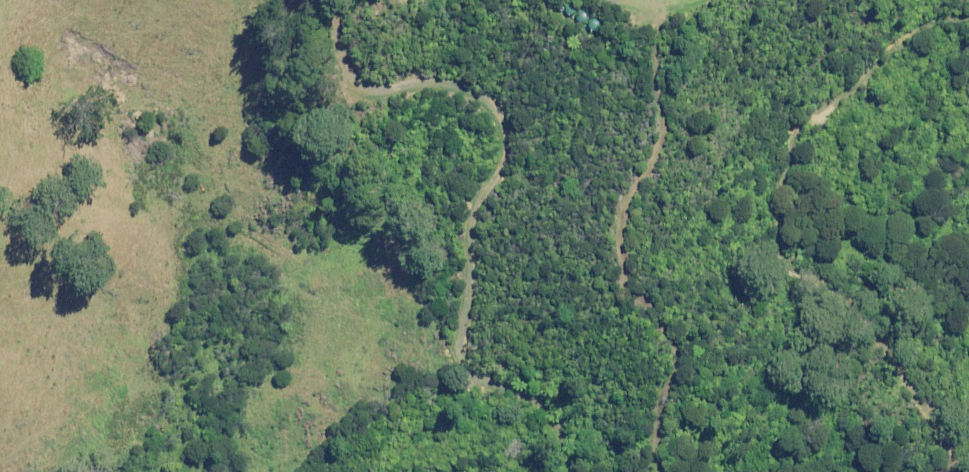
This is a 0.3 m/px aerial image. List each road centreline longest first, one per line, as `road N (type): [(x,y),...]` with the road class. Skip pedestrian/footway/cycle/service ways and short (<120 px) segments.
road 1 (track): [(545,471),(541,436),(510,391),(463,354),(459,335),(460,281),(499,135),(496,117),(470,89),(393,62),(354,0)]

